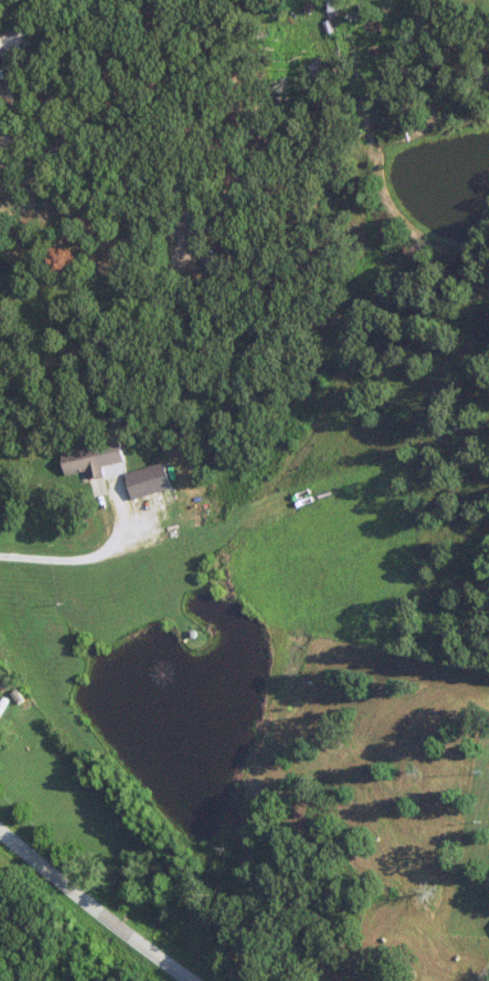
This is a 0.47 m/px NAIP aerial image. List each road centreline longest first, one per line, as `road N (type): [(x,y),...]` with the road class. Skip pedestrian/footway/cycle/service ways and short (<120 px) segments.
road 1 (secondary): [(196,980),(0,837)]

